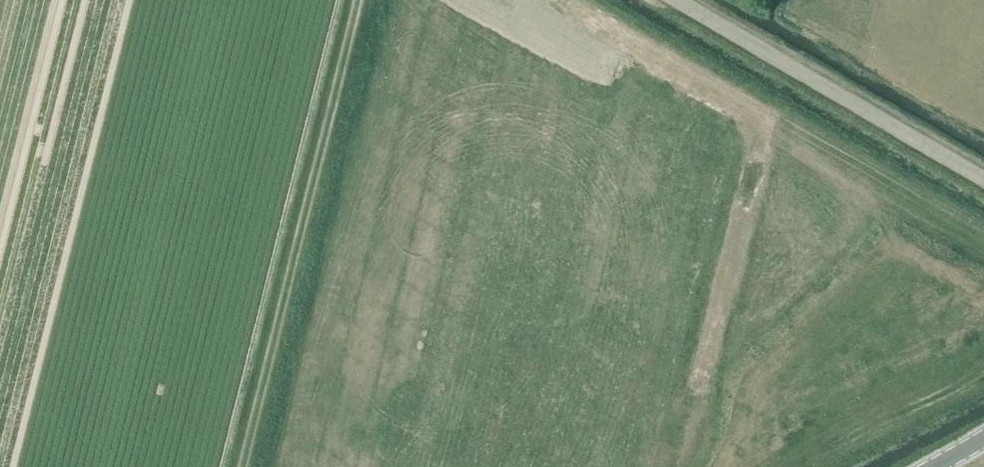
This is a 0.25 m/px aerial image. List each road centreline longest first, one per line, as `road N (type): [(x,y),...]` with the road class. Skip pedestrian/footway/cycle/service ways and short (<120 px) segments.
road 1 (unclassified): [(672,0),(983,179)]

